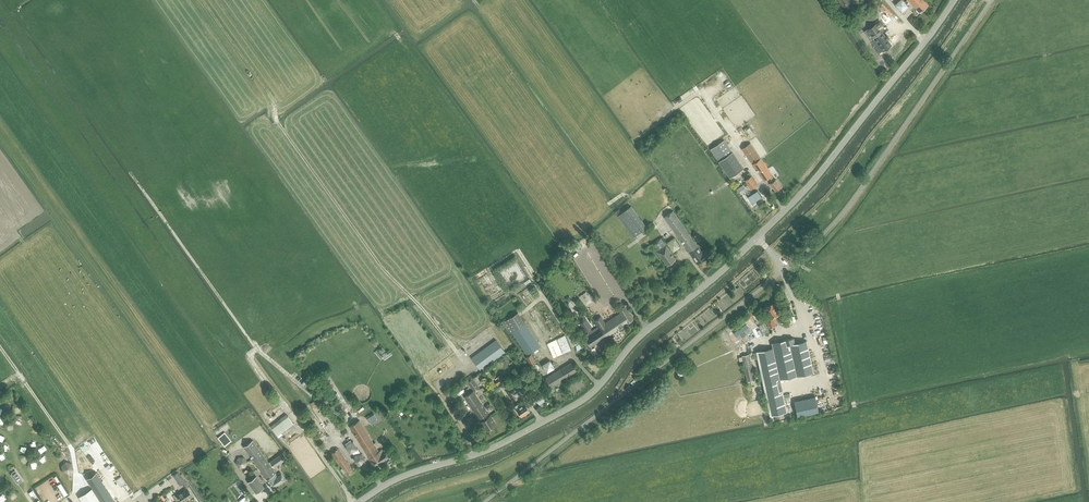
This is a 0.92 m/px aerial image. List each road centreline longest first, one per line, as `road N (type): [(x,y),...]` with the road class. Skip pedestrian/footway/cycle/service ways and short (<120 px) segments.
road 1 (secondary): [(360,501),(409,472),(506,441),(594,392),(636,340),(732,263),(812,182),(954,0)]
road 2 (track): [(468,367),(381,267),(278,122),(255,74)]
road 3 (track): [(287,409),(248,355),(257,349),(130,172)]
road 4 (track): [(74,497),(73,452),(0,349)]

